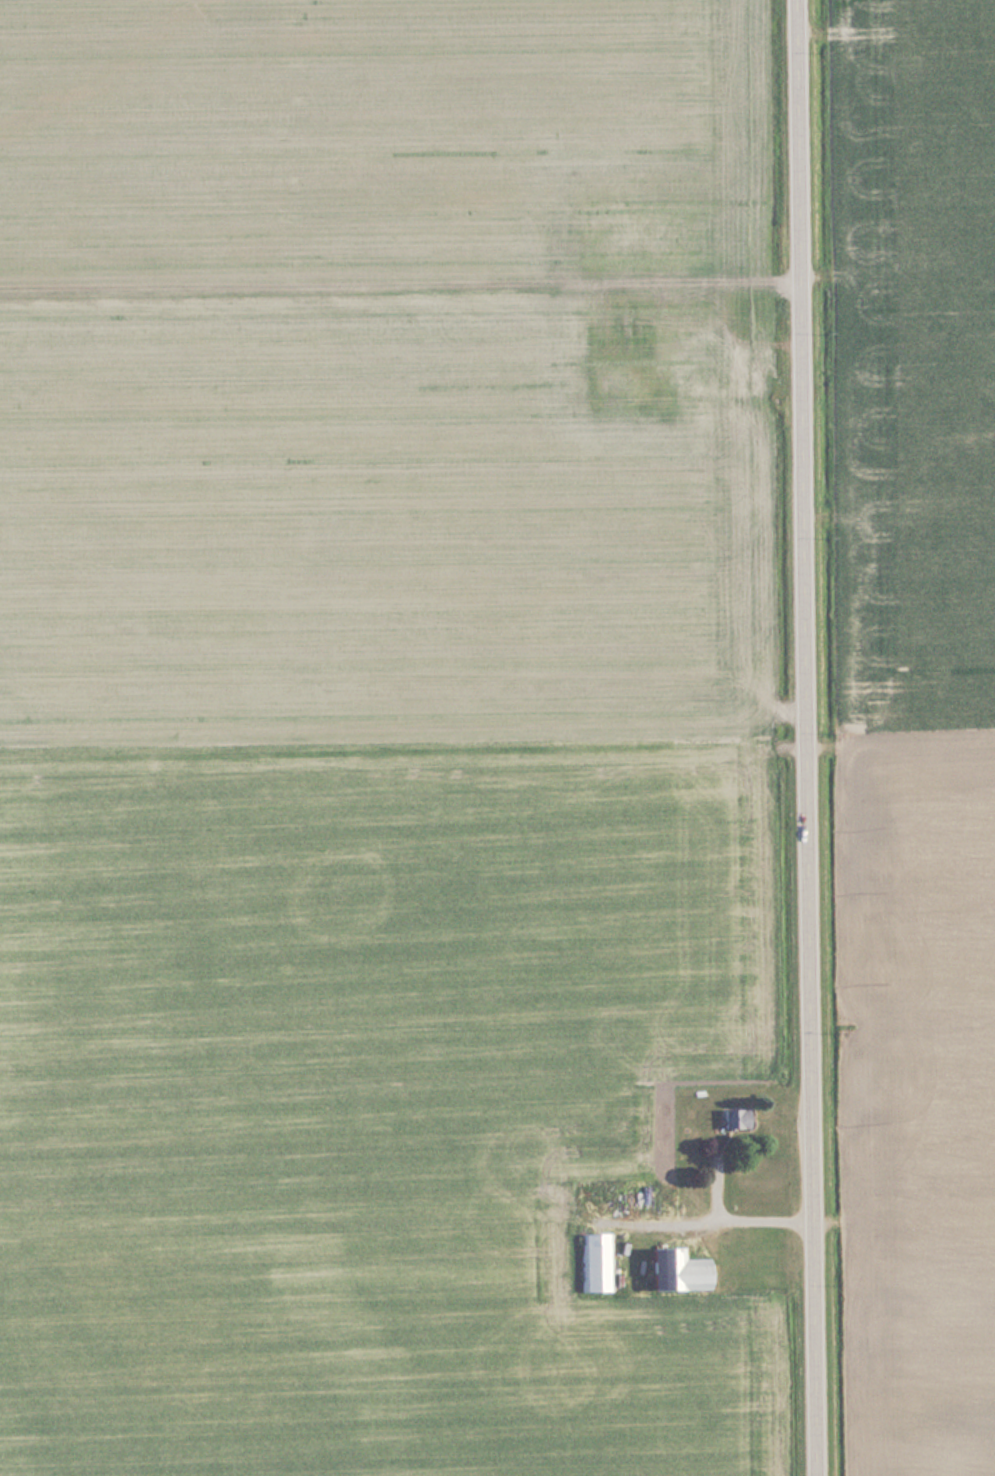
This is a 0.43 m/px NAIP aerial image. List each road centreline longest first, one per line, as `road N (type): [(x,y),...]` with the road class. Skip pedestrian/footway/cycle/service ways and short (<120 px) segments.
road 1 (secondary): [(816,1475),(793,0)]

